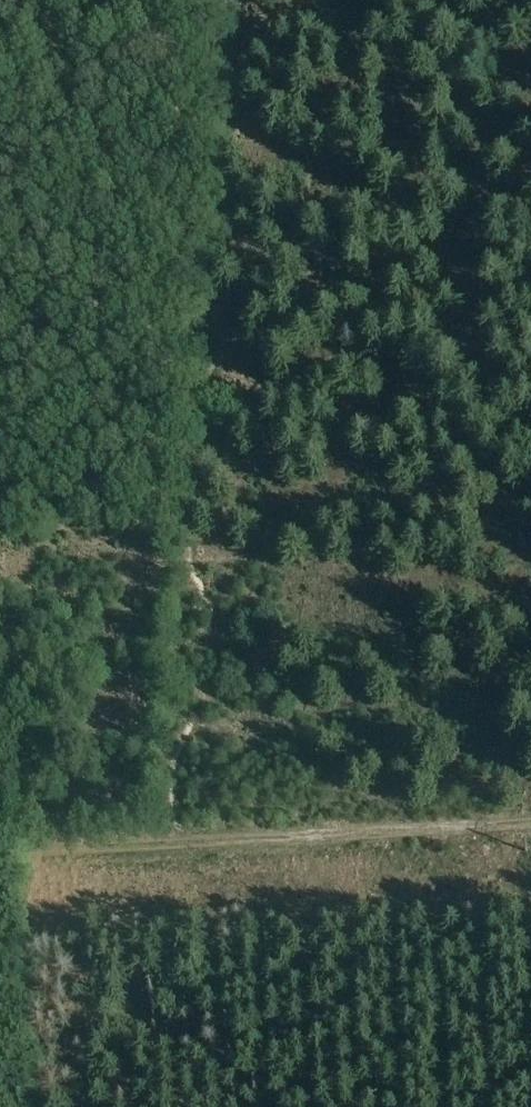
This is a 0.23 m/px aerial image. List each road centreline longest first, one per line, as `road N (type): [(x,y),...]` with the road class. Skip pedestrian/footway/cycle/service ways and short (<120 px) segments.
road 1 (track): [(530,822),(0,850)]

